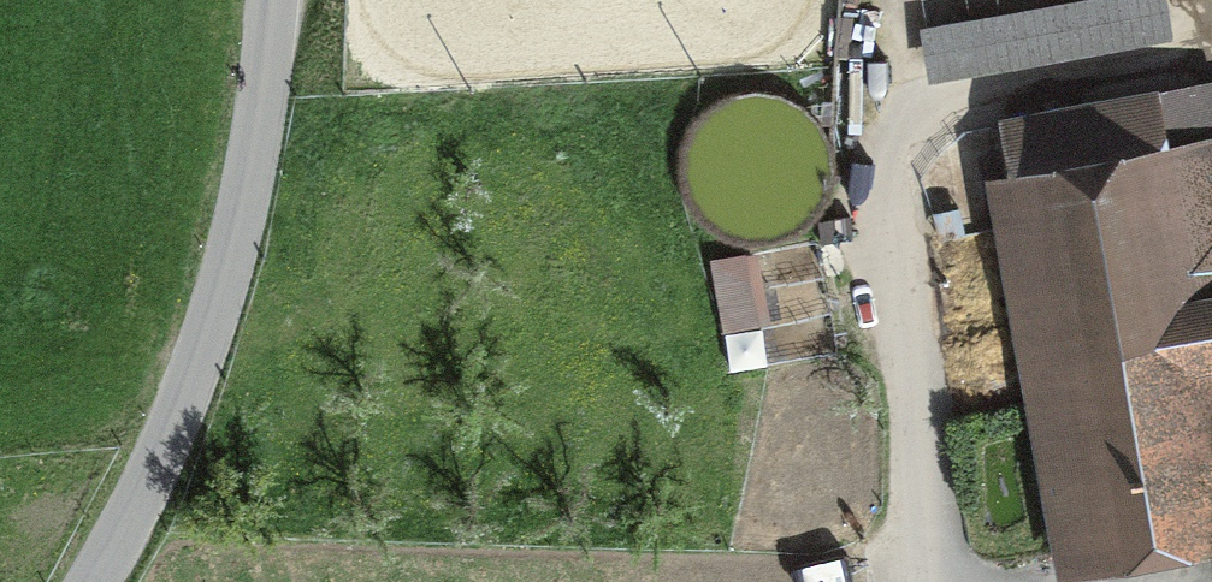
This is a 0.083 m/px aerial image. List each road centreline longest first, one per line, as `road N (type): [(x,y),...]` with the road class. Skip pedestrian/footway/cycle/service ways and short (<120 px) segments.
road 1 (unclassified): [(275,0),(253,168),(227,270),(150,479),(91,581)]
road 2 (track): [(888,56),(897,306),(924,581)]
road 3 (track): [(104,561),(318,581)]

